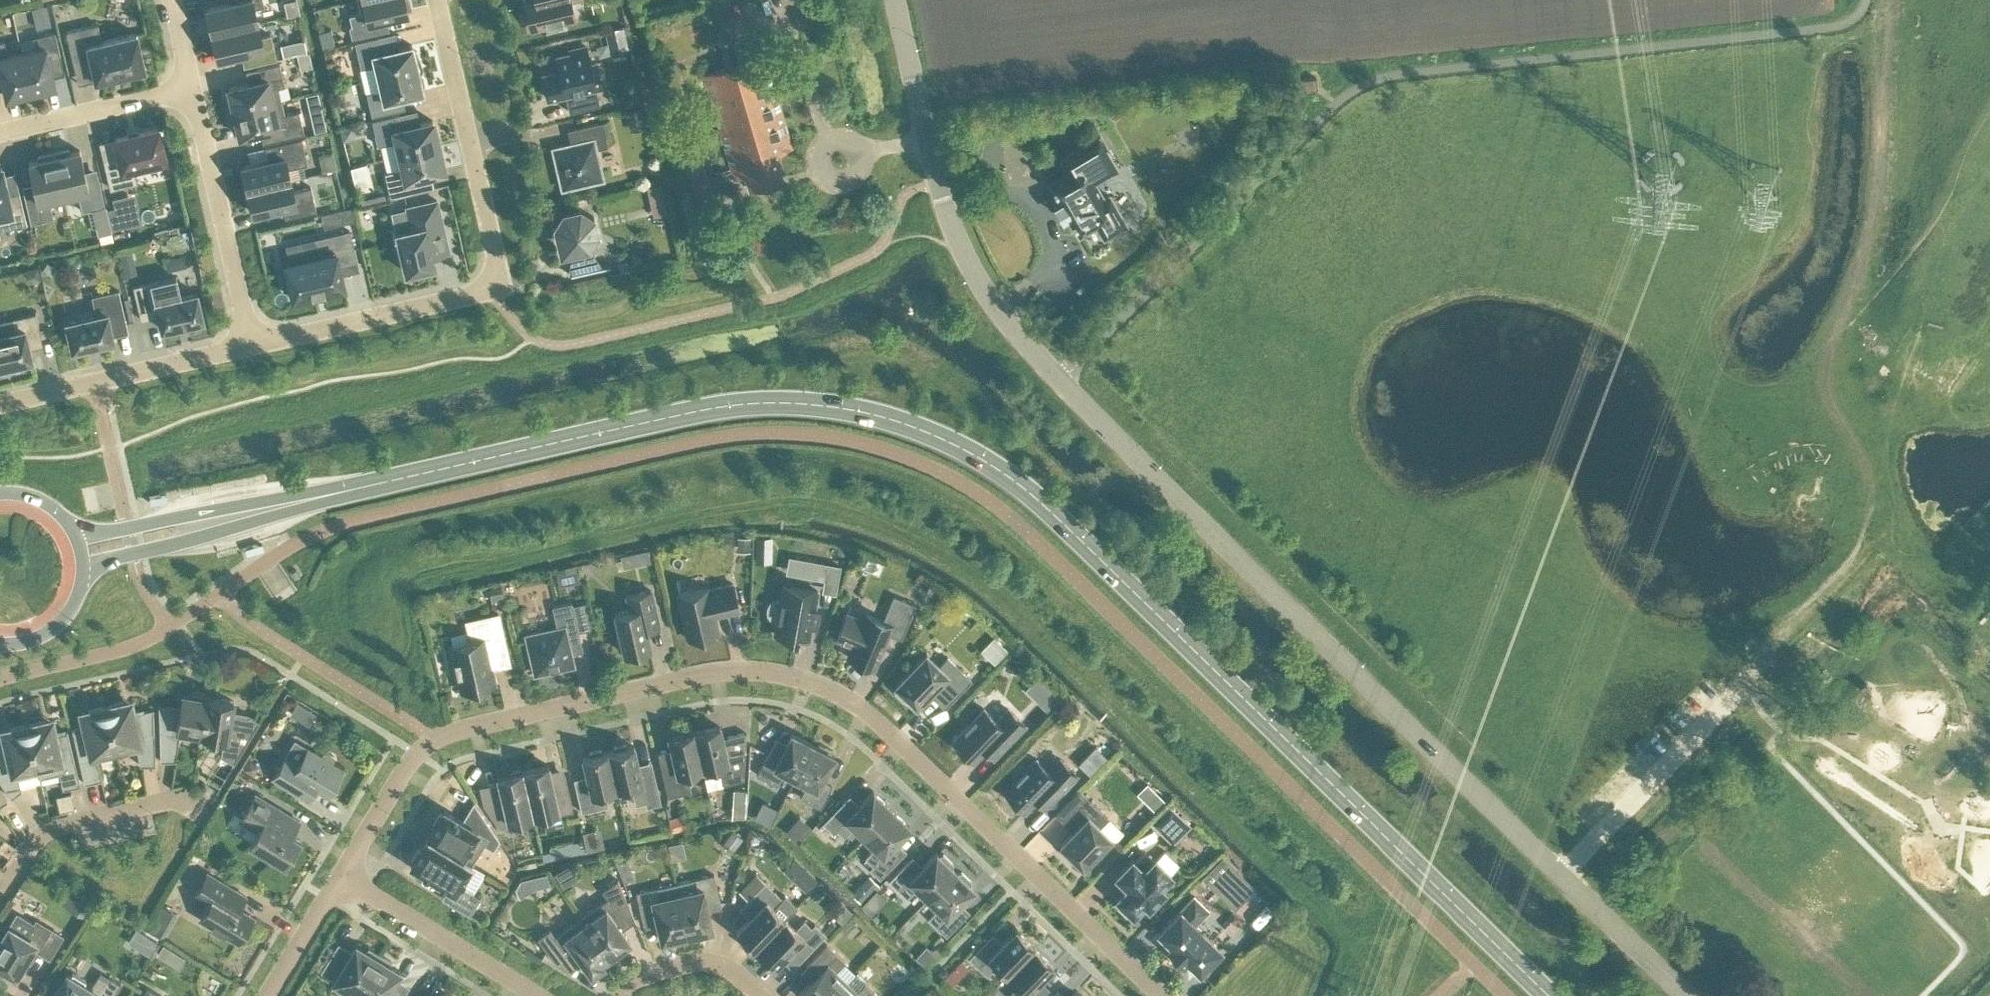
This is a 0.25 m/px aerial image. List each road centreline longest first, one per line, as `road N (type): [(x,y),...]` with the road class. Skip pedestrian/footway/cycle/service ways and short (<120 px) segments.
road 1 (tertiary): [(322,495),(699,408),(833,407),(942,438),(992,465),(1052,514),(1554,995)]
road 2 (residential): [(926,137),(947,218),(999,313),(1687,995)]
road 3 (residential): [(341,875),(411,757),(433,736),(718,670),(762,670),(844,696),(878,722),(1164,995)]
road 4 (residential): [(250,344),(192,86)]
road 5 (residential): [(0,403),(250,344)]
road 6 (tertiary): [(322,495),(72,530)]
road 7 (tertiary): [(83,573),(322,495)]
road 8 (residential): [(0,895),(45,828),(177,798),(207,808)]
road 9 (residential): [(250,344),(486,289)]
road 10 (residential): [(341,875),(544,995)]
road 11 (residential): [(192,86),(0,131)]
road 12 (residential): [(762,995),(733,968),(700,961),(643,973),(617,995)]
road 13 (residential): [(469,141),(495,253),(486,289)]
road 14 (residential): [(437,0),(469,141)]
road 15 (residential): [(266,995),(341,875)]
road 16 (residential): [(895,0),(926,137)]
road 17 (tertiary): [(0,644),(50,631),(78,595),(83,573)]

